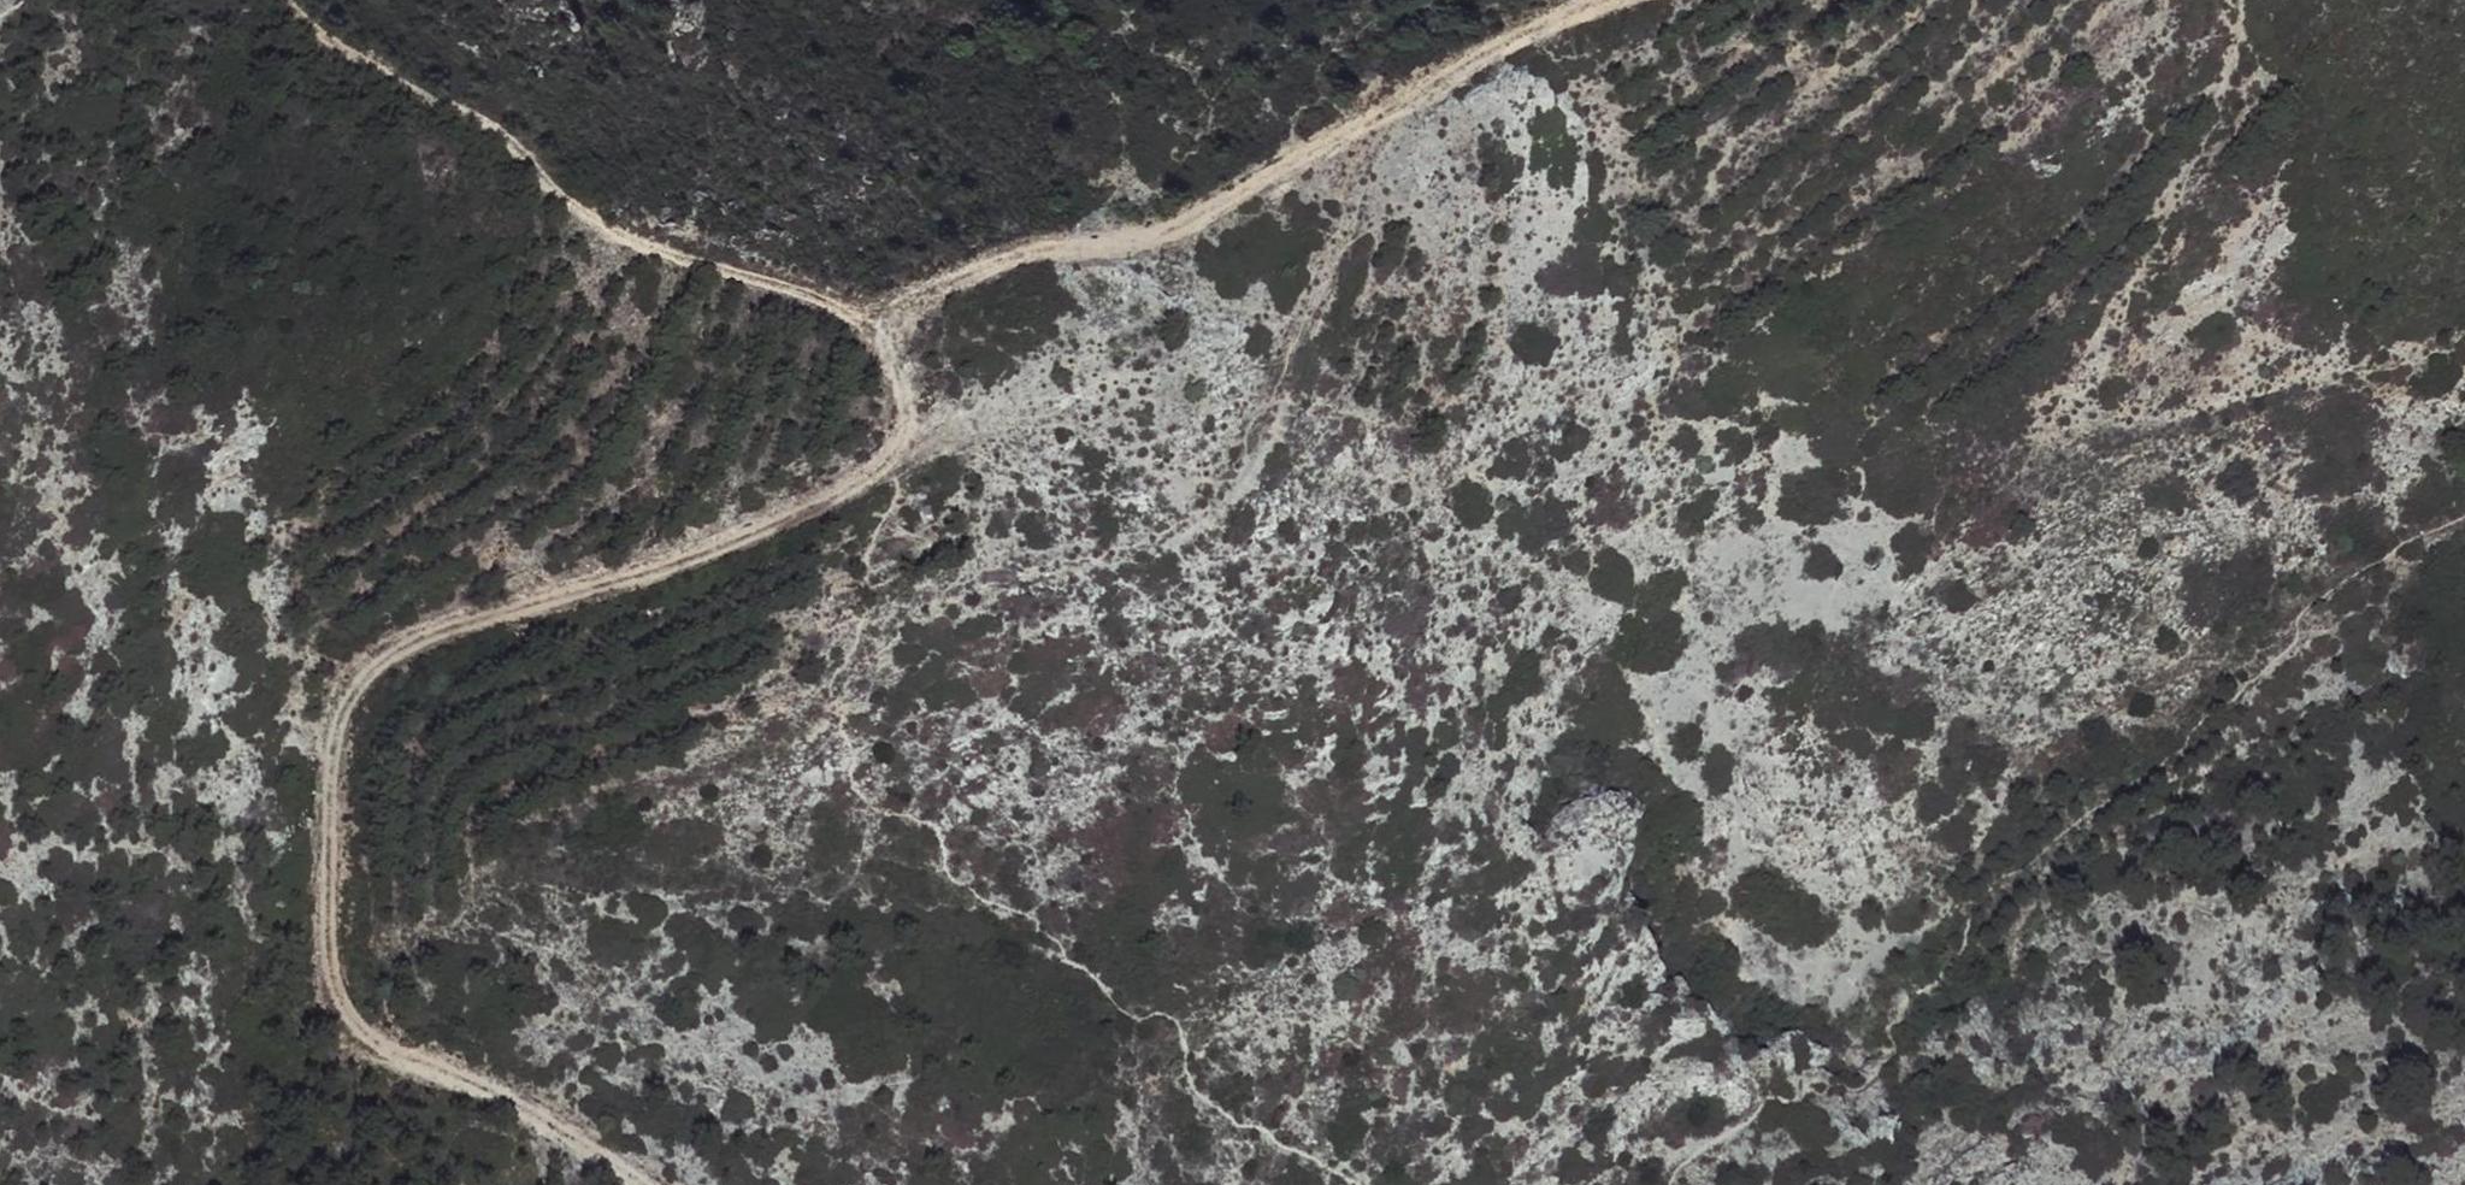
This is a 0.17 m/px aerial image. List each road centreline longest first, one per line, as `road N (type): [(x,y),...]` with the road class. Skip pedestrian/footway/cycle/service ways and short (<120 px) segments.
road 1 (track): [(659,1184),(534,1102),(414,1061),(372,1038),(342,988),(328,942),(329,752),(341,709),(368,666),(431,638),(754,542),(885,449),(913,397),(903,356),(874,318),(770,273),(630,231),(559,187),(482,118),(321,28),(297,0)]
road 2 (track): [(874,318),(1029,249),(1117,240),(1197,219),(1574,9),(1605,0)]

